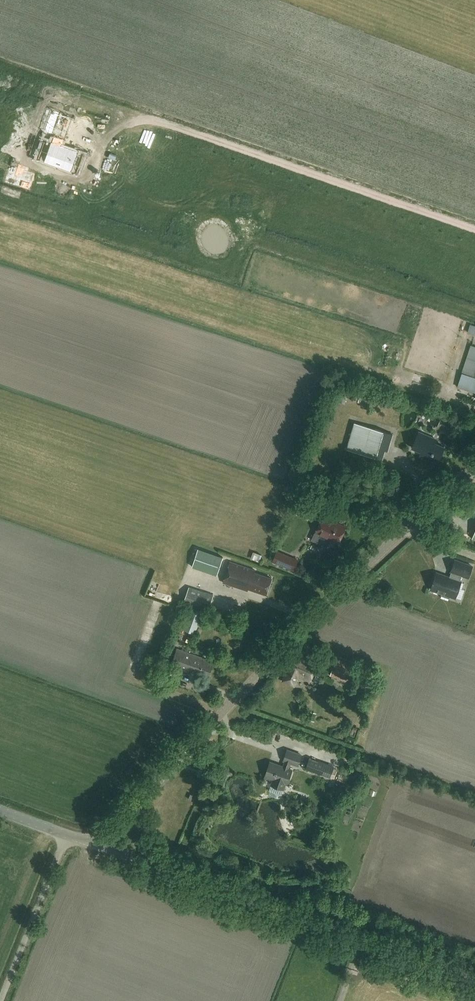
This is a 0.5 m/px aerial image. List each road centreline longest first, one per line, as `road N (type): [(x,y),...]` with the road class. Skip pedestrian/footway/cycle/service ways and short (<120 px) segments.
road 1 (tertiary): [(144,796),(317,612),(474,466)]
road 2 (tertiary): [(474,981),(164,870)]
road 3 (unclassified): [(0,1000),(66,834)]

